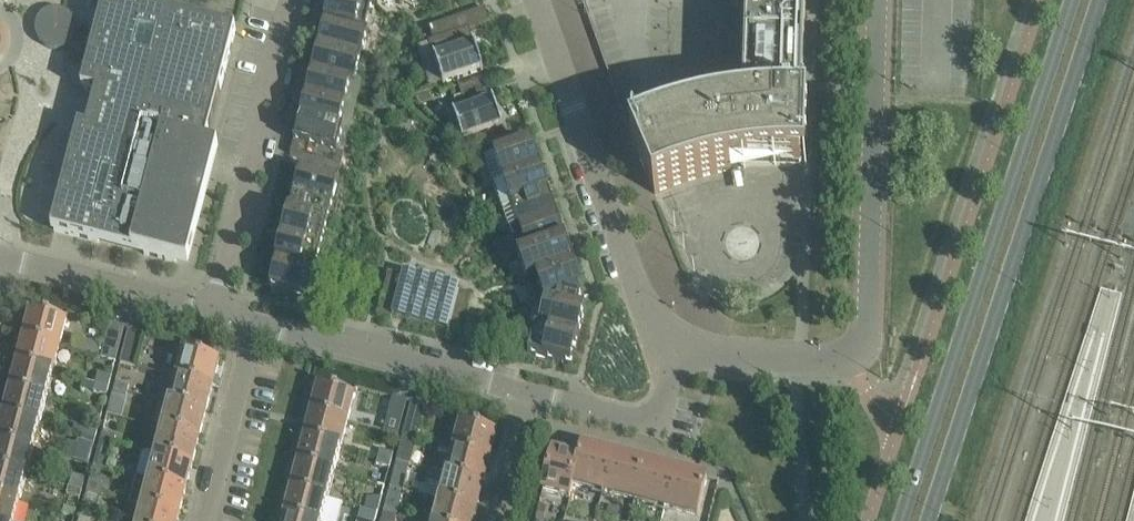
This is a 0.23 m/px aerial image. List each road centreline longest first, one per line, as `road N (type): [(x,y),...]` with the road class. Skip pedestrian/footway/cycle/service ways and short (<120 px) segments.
road 1 (secondary): [(1070,0),(901,520)]
road 2 (secondary): [(933,520),(1100,0)]
road 3 (residential): [(678,345),(635,283),(537,0)]
road 4 (residential): [(868,343),(878,0)]
road 5 (residential): [(212,312),(295,0)]
road 6 (residential): [(533,394),(253,323)]
road 7 (residential): [(212,312),(0,257)]
road 8 (residential): [(678,345),(655,423),(533,394)]
road 9 (residential): [(202,520),(253,323)]
road 10 (residential): [(868,343),(851,362),(678,345)]
road 11 (residential): [(502,520),(533,394)]

